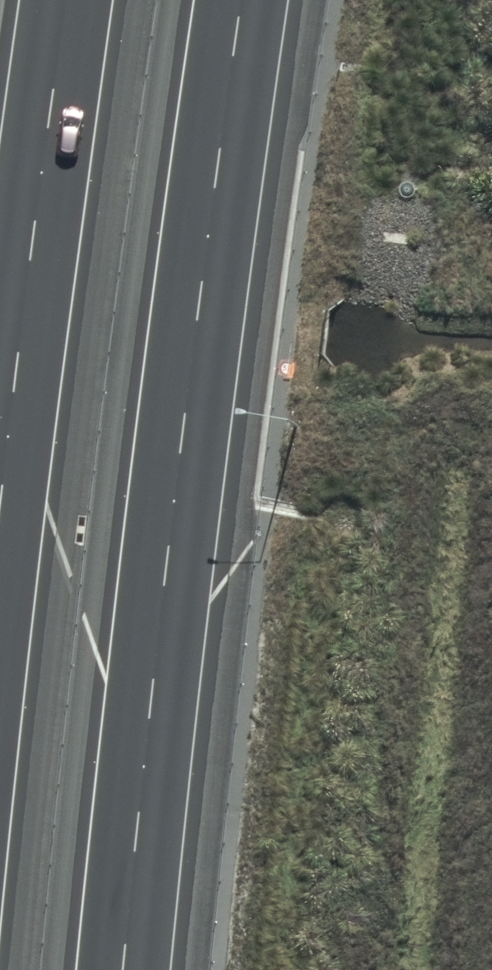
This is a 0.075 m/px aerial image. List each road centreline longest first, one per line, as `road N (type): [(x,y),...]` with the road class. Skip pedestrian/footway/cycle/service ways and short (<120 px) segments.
road 1 (motorway): [(240,0),(123,969)]
road 2 (motorway): [(0,495),(65,0)]

